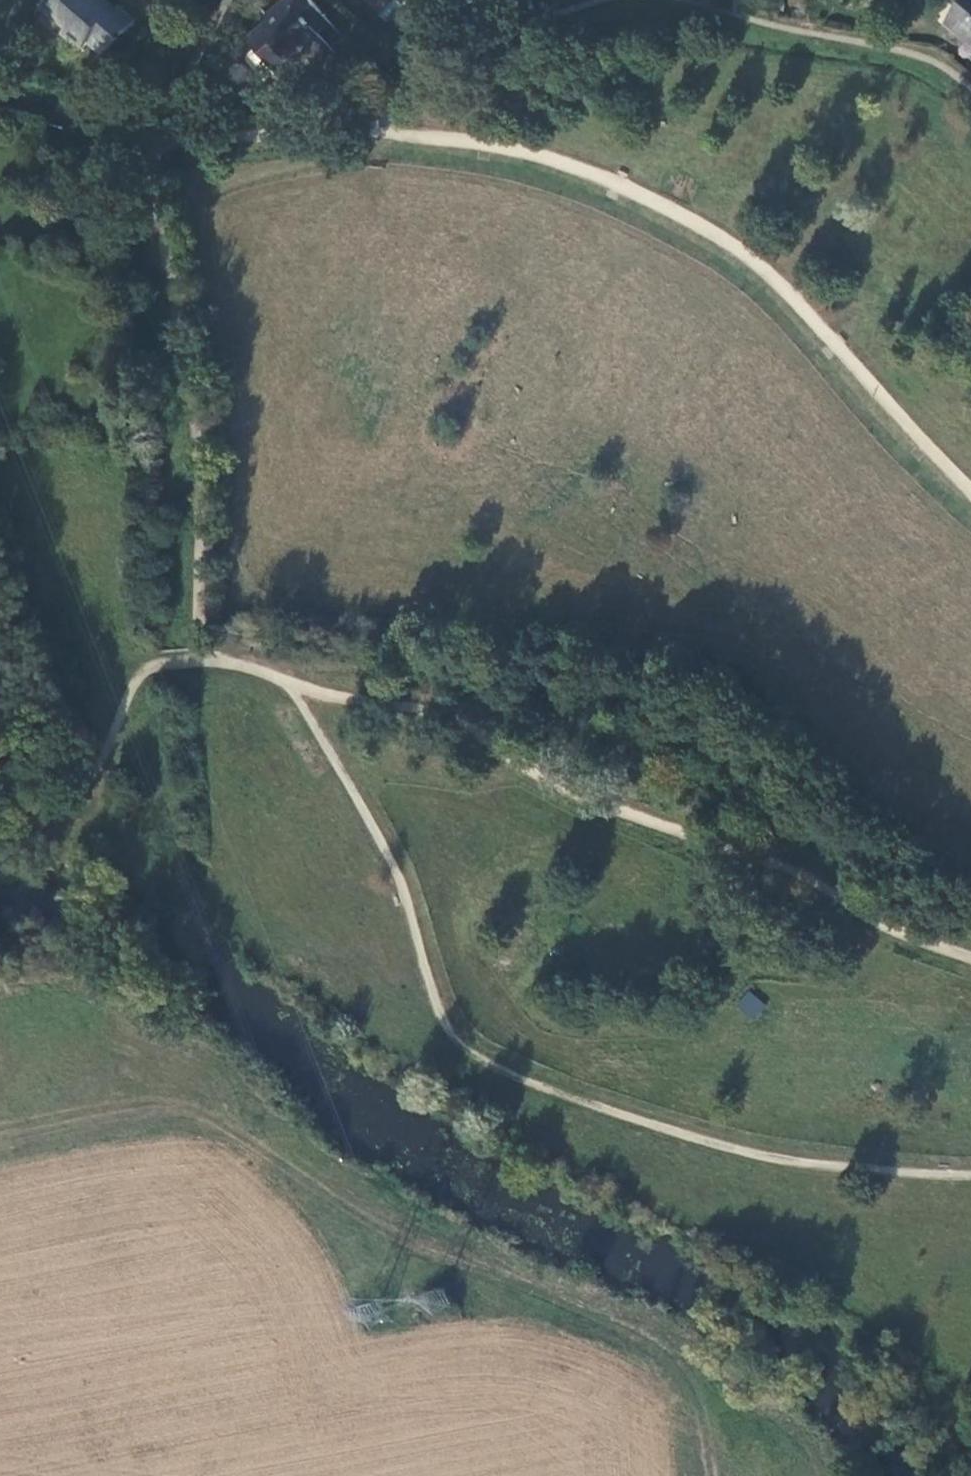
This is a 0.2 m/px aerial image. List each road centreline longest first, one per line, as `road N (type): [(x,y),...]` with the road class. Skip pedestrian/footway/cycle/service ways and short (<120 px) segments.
road 1 (residential): [(0,92),(118,126)]

